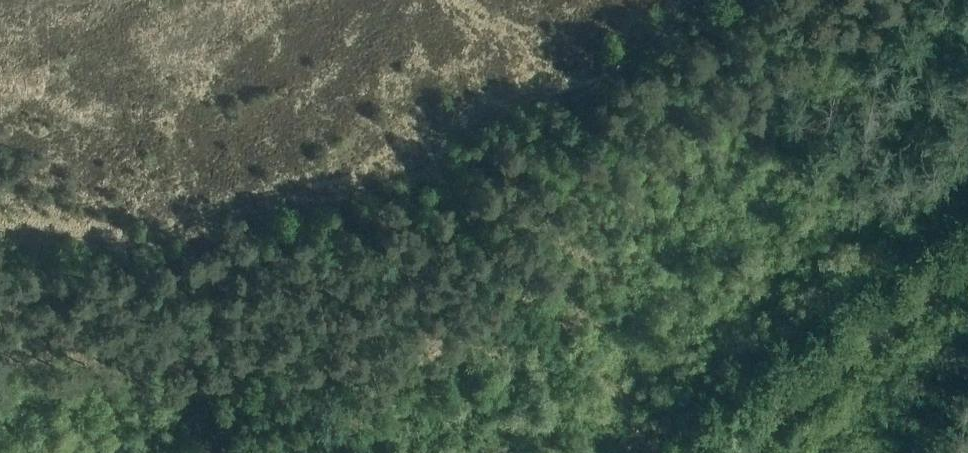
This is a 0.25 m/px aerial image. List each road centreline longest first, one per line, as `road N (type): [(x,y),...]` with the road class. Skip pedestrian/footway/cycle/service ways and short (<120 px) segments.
road 1 (track): [(432,168),(663,452)]
road 2 (track): [(728,452),(967,270)]
road 3 (track): [(530,288),(311,452)]

